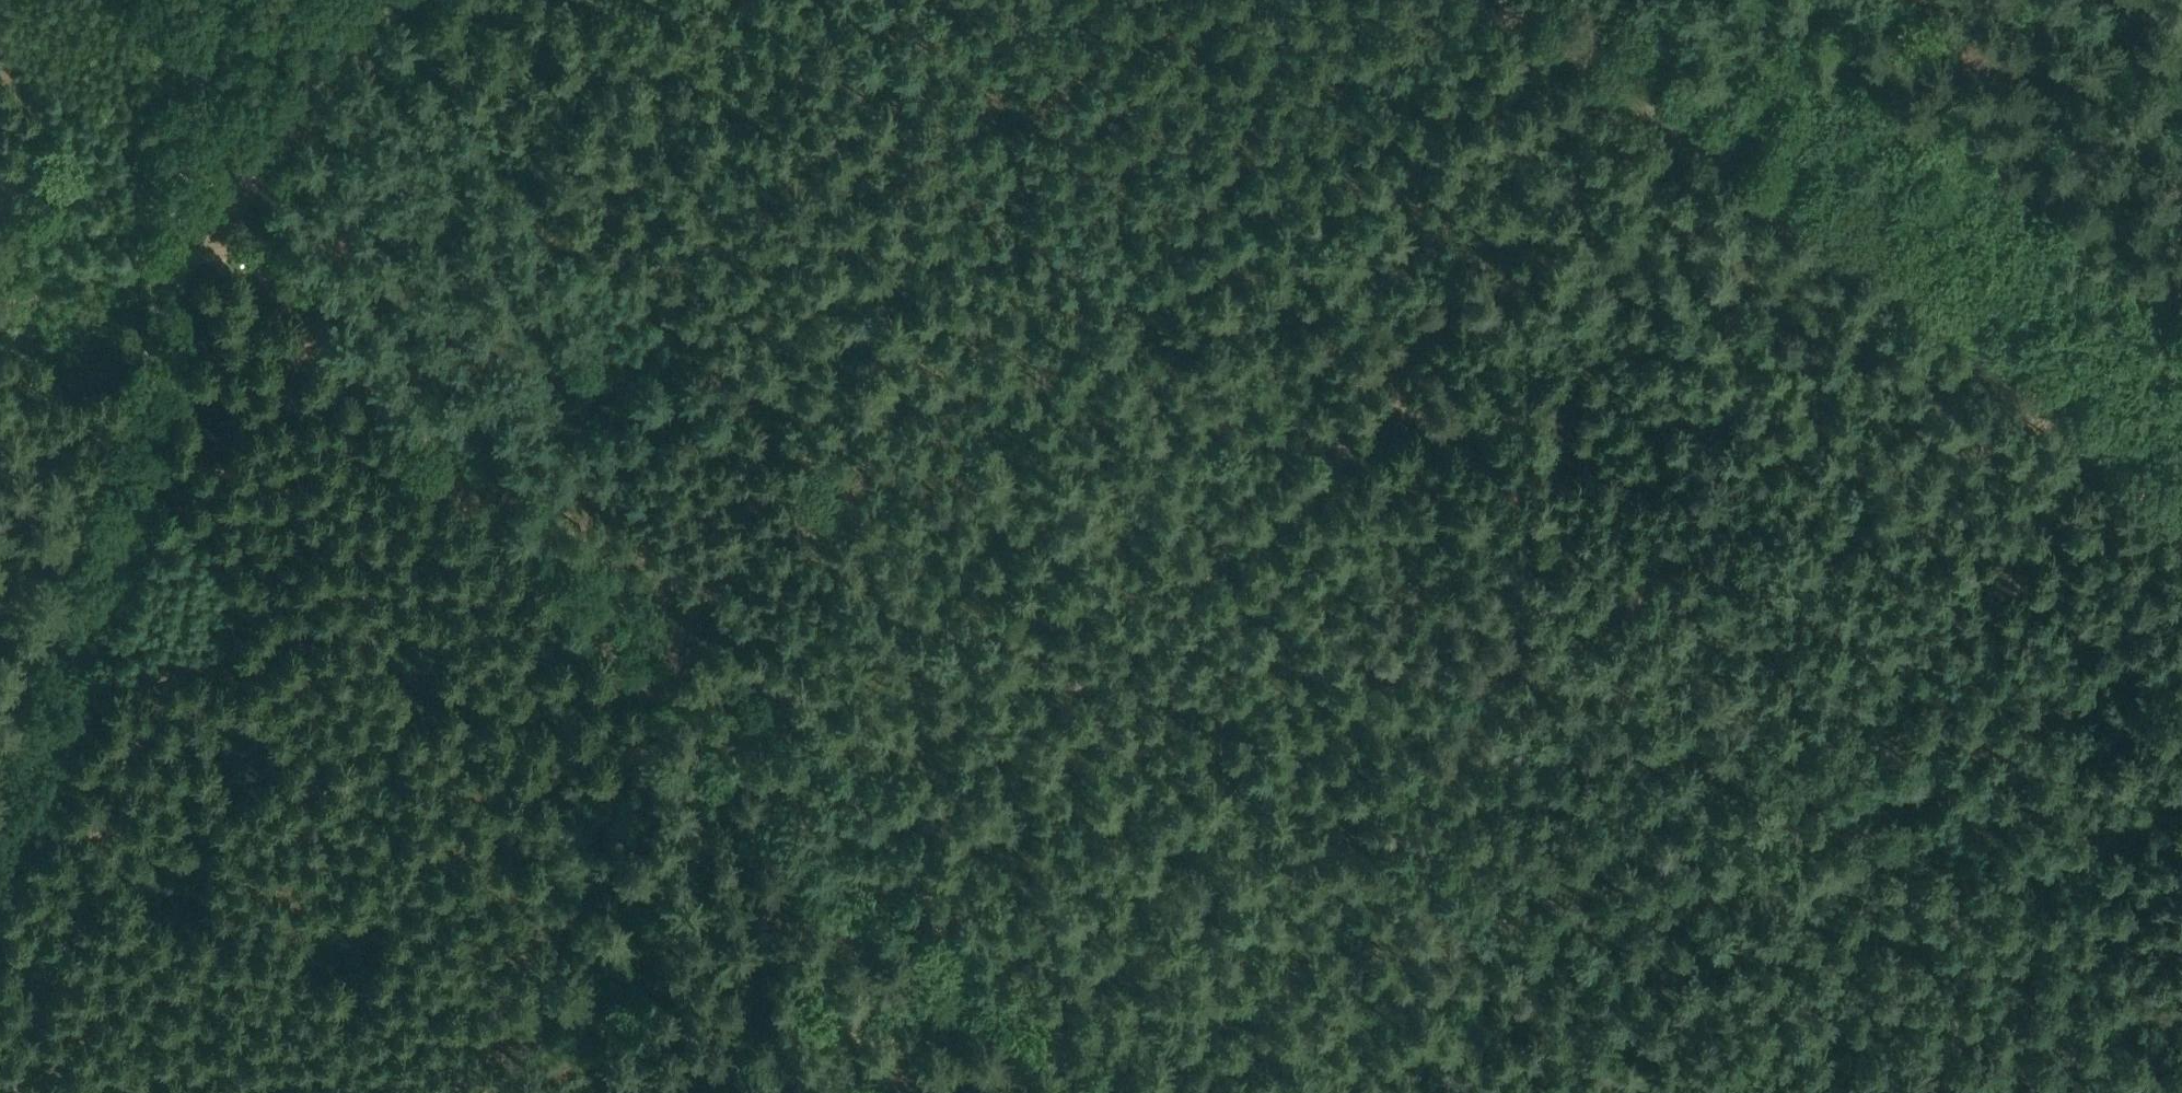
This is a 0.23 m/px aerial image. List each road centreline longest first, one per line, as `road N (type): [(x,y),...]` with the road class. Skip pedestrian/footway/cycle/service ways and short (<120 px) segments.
road 1 (tertiary): [(0,821),(86,613),(156,350),(181,215),(198,0)]
road 2 (track): [(2181,489),(2084,386),(1687,80),(1545,0)]
road 3 (track): [(314,309),(346,258),(348,76)]
road 4 (track): [(348,76),(217,214)]
road 5 (track): [(217,214),(314,309)]

